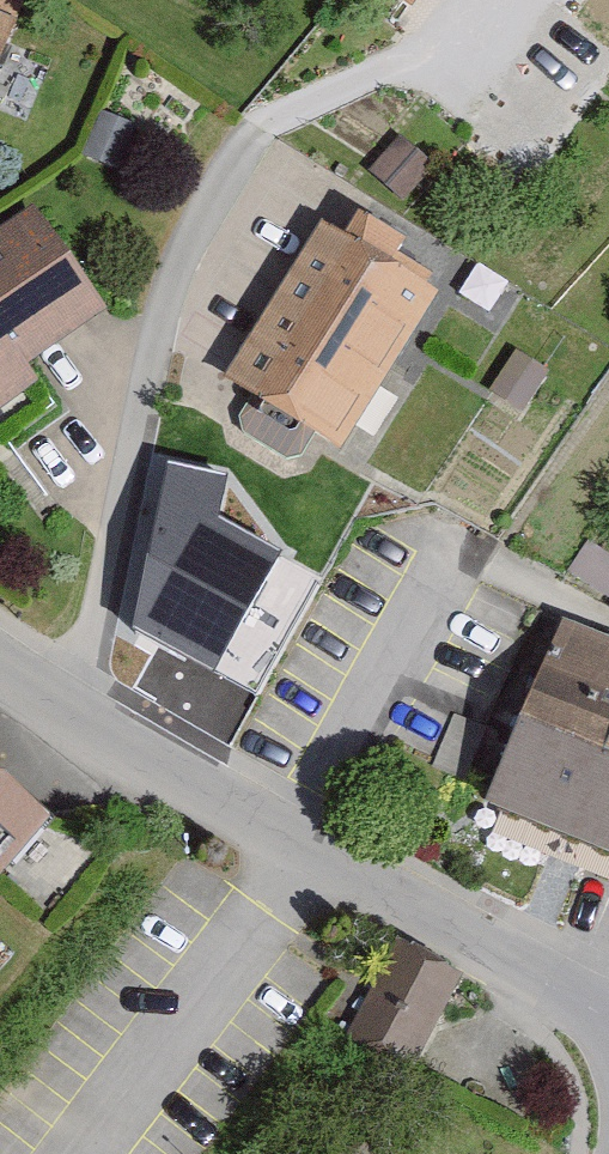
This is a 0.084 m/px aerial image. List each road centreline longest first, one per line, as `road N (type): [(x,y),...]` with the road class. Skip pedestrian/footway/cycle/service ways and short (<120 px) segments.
road 1 (residential): [(56,715),(163,322),(236,166),(433,49),(470,0)]
road 2 (residential): [(608,1030),(275,860),(56,715)]

